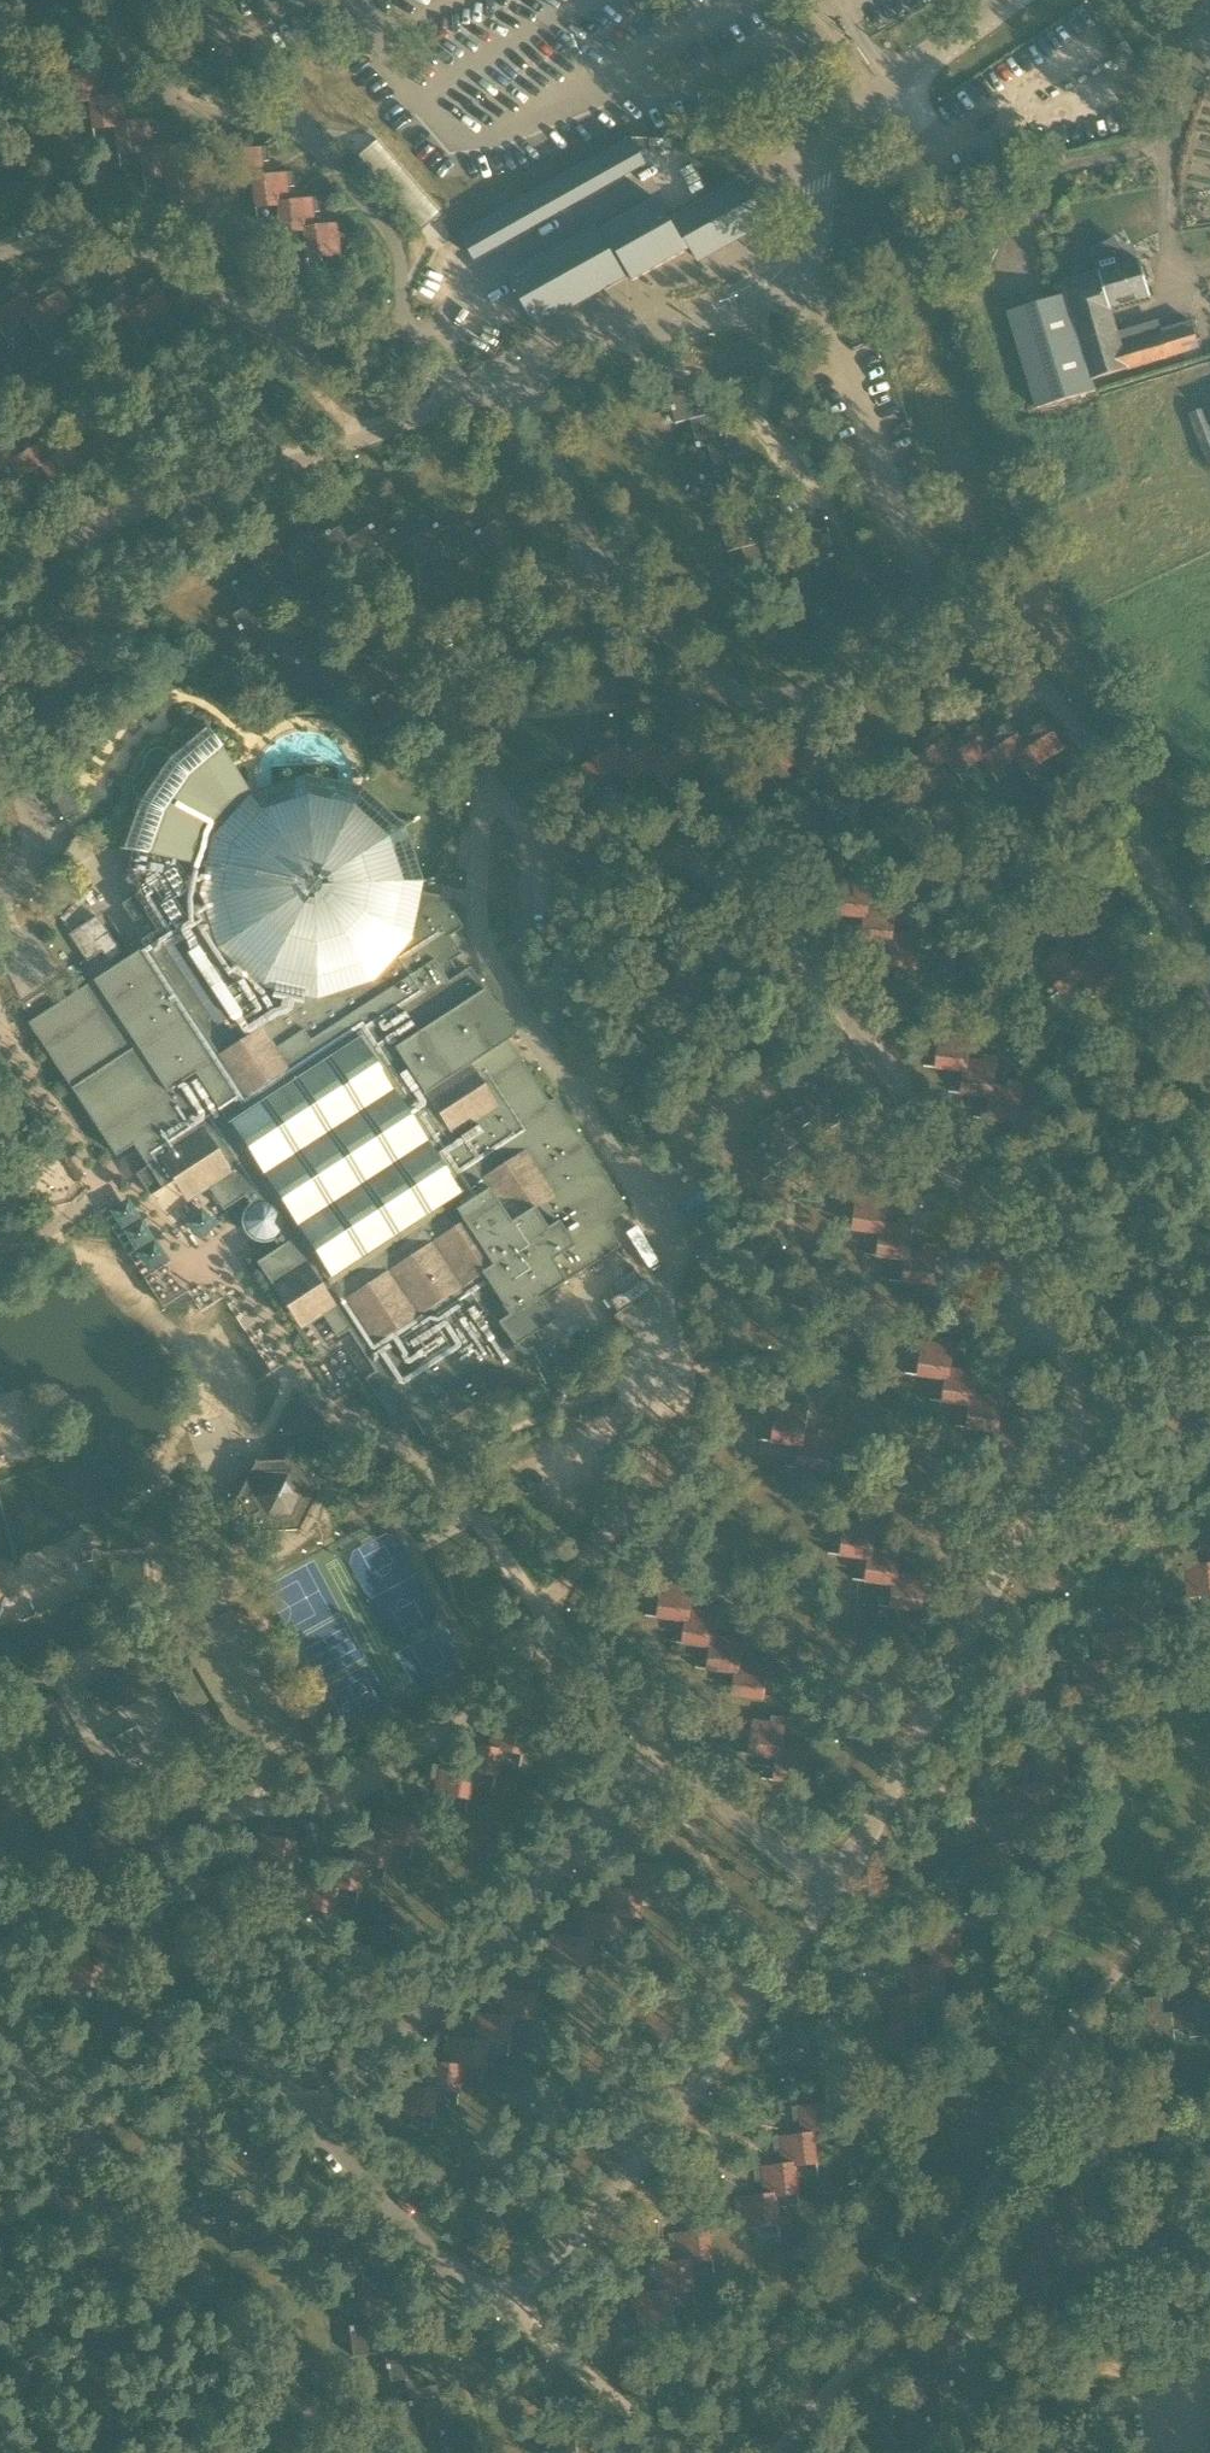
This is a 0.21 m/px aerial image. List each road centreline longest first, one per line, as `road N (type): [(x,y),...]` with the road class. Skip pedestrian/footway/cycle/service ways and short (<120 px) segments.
road 1 (residential): [(838,1891),(880,1829),(965,1663),(1061,1464),(1076,1398),(1051,1340),(887,1075),(743,881),(679,860),(545,839),(496,801)]
road 2 (residential): [(613,570),(747,684),(820,691),(951,599),(1034,664),(1173,893),(1209,979)]
road 3 (residential): [(1209,1875),(1133,1951),(1074,2027),(1036,2114),(937,2280),(772,2452)]
road 4 (residential): [(0,1948),(57,1918),(120,1867),(245,1805),(335,1804),(504,1681),(545,1620)]
road 5 (residential): [(496,801),(484,814),(477,893),(483,951),(653,1199),(686,1324)]
road 6 (residential): [(507,2312),(647,2163),(786,1980),(838,1891)]
road 7 (residential): [(481,384),(0,575)]
road 8 (residential): [(312,2121),(662,1753)]
road 9 (residential): [(407,316),(403,263),(375,208),(308,138),(267,122),(208,114),(164,89),(125,48),(107,0)]
road 10 (residential): [(407,316),(265,313),(84,245),(0,257)]
road 11 (track): [(392,2452),(93,2206)]
road 12 (residential): [(1003,0),(873,92),(831,137),(802,269)]
road 13 (residential): [(930,581),(802,269)]
road 14 (residential): [(613,570),(481,668),(467,733),(496,801)]
road 15 (residential): [(802,269),(520,378)]
road 16 (residential): [(70,2126),(206,2048),(234,2044),(260,2059),(312,2121)]
road 17 (residential): [(312,2121),(468,2290),(507,2312)]
road 18 (residential): [(662,1753),(778,1859),(838,1891)]
road 19 (residential): [(676,2452),(507,2312)]
road 20 (residential): [(613,570),(520,378)]
road 21 (residential): [(420,1463),(449,1487),(545,1620)]
road 22 (residential): [(545,1620),(662,1753)]
road 23 (residential): [(0,754),(29,787),(37,862),(0,897)]

